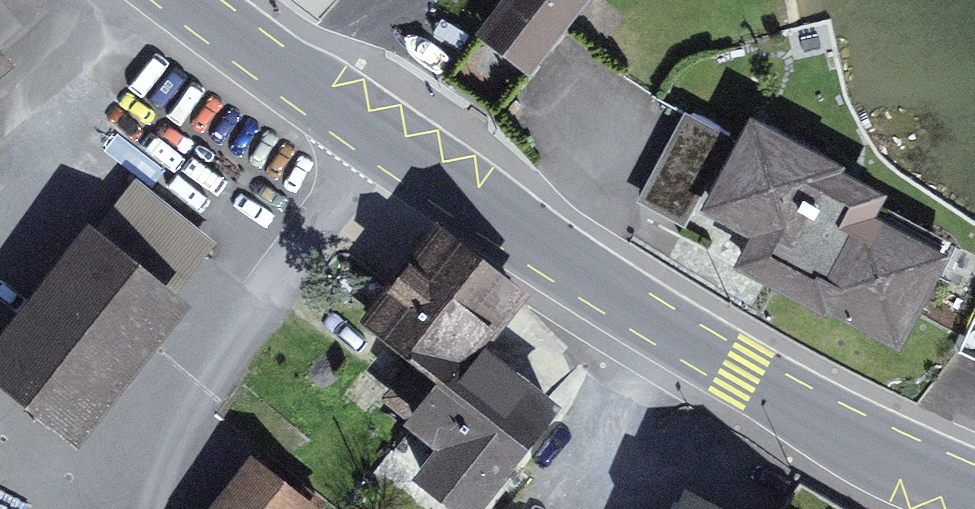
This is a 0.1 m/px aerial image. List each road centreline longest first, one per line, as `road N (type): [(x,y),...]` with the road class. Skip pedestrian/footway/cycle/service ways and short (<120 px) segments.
road 1 (primary): [(192,0),(643,316),(845,428),(974,487)]

